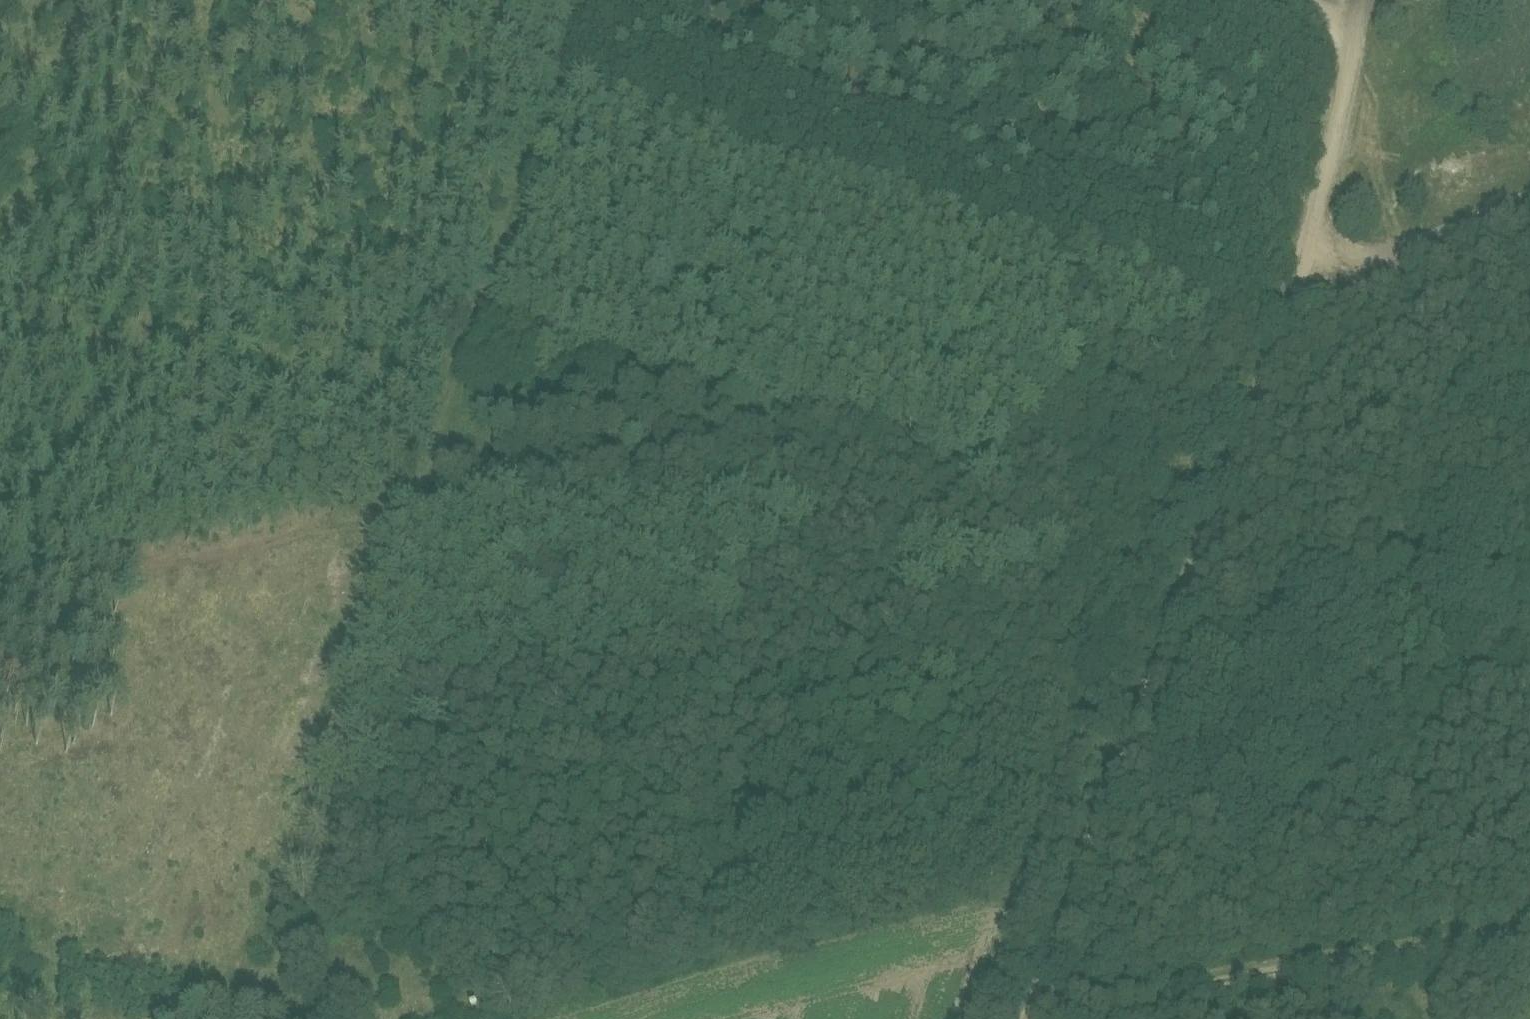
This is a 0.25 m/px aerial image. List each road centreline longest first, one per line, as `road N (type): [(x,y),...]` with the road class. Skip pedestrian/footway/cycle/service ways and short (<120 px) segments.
road 1 (track): [(1220,0),(1329,39),(1345,54),(1353,85),(1346,126),(1314,253),(1035,1018)]
road 2 (track): [(1529,191),(1393,255),(1352,261),(1314,253)]

